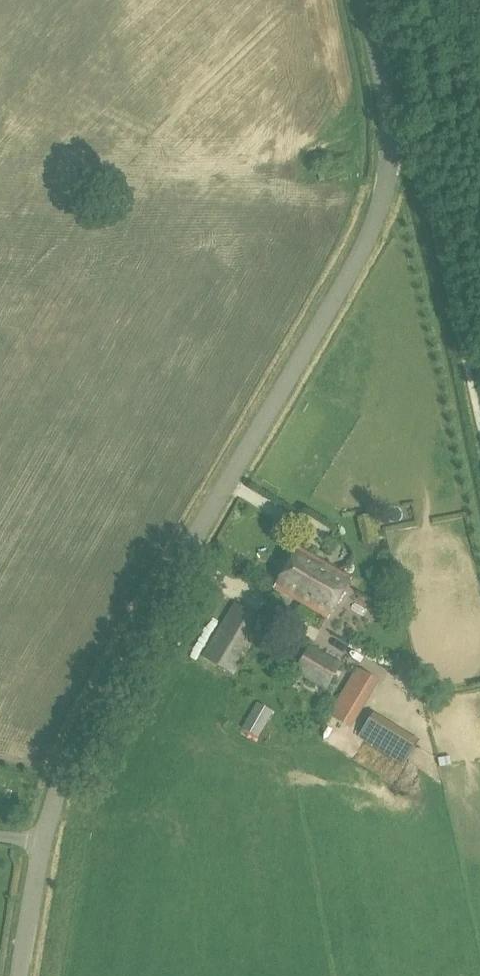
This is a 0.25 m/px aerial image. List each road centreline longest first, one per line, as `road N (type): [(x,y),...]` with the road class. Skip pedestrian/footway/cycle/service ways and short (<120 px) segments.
road 1 (unclassified): [(24,975),(45,852),(93,709),(370,230),(389,181),(388,100),(366,0)]

